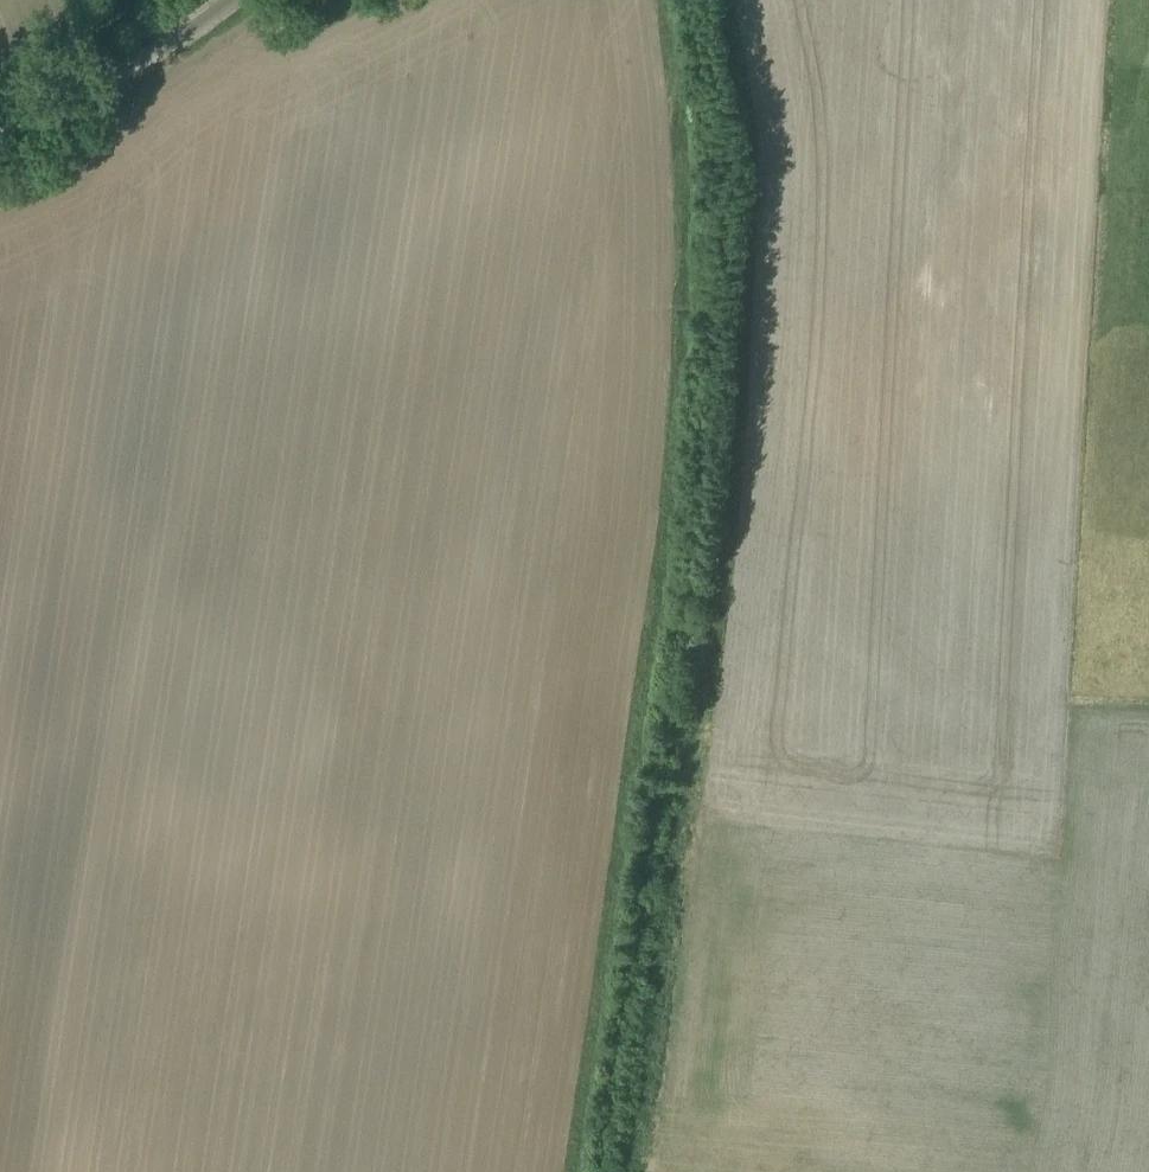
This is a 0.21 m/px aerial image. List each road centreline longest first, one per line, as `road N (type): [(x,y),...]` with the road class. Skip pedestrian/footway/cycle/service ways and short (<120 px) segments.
road 1 (unclassified): [(227,0),(183,37),(0,138)]

